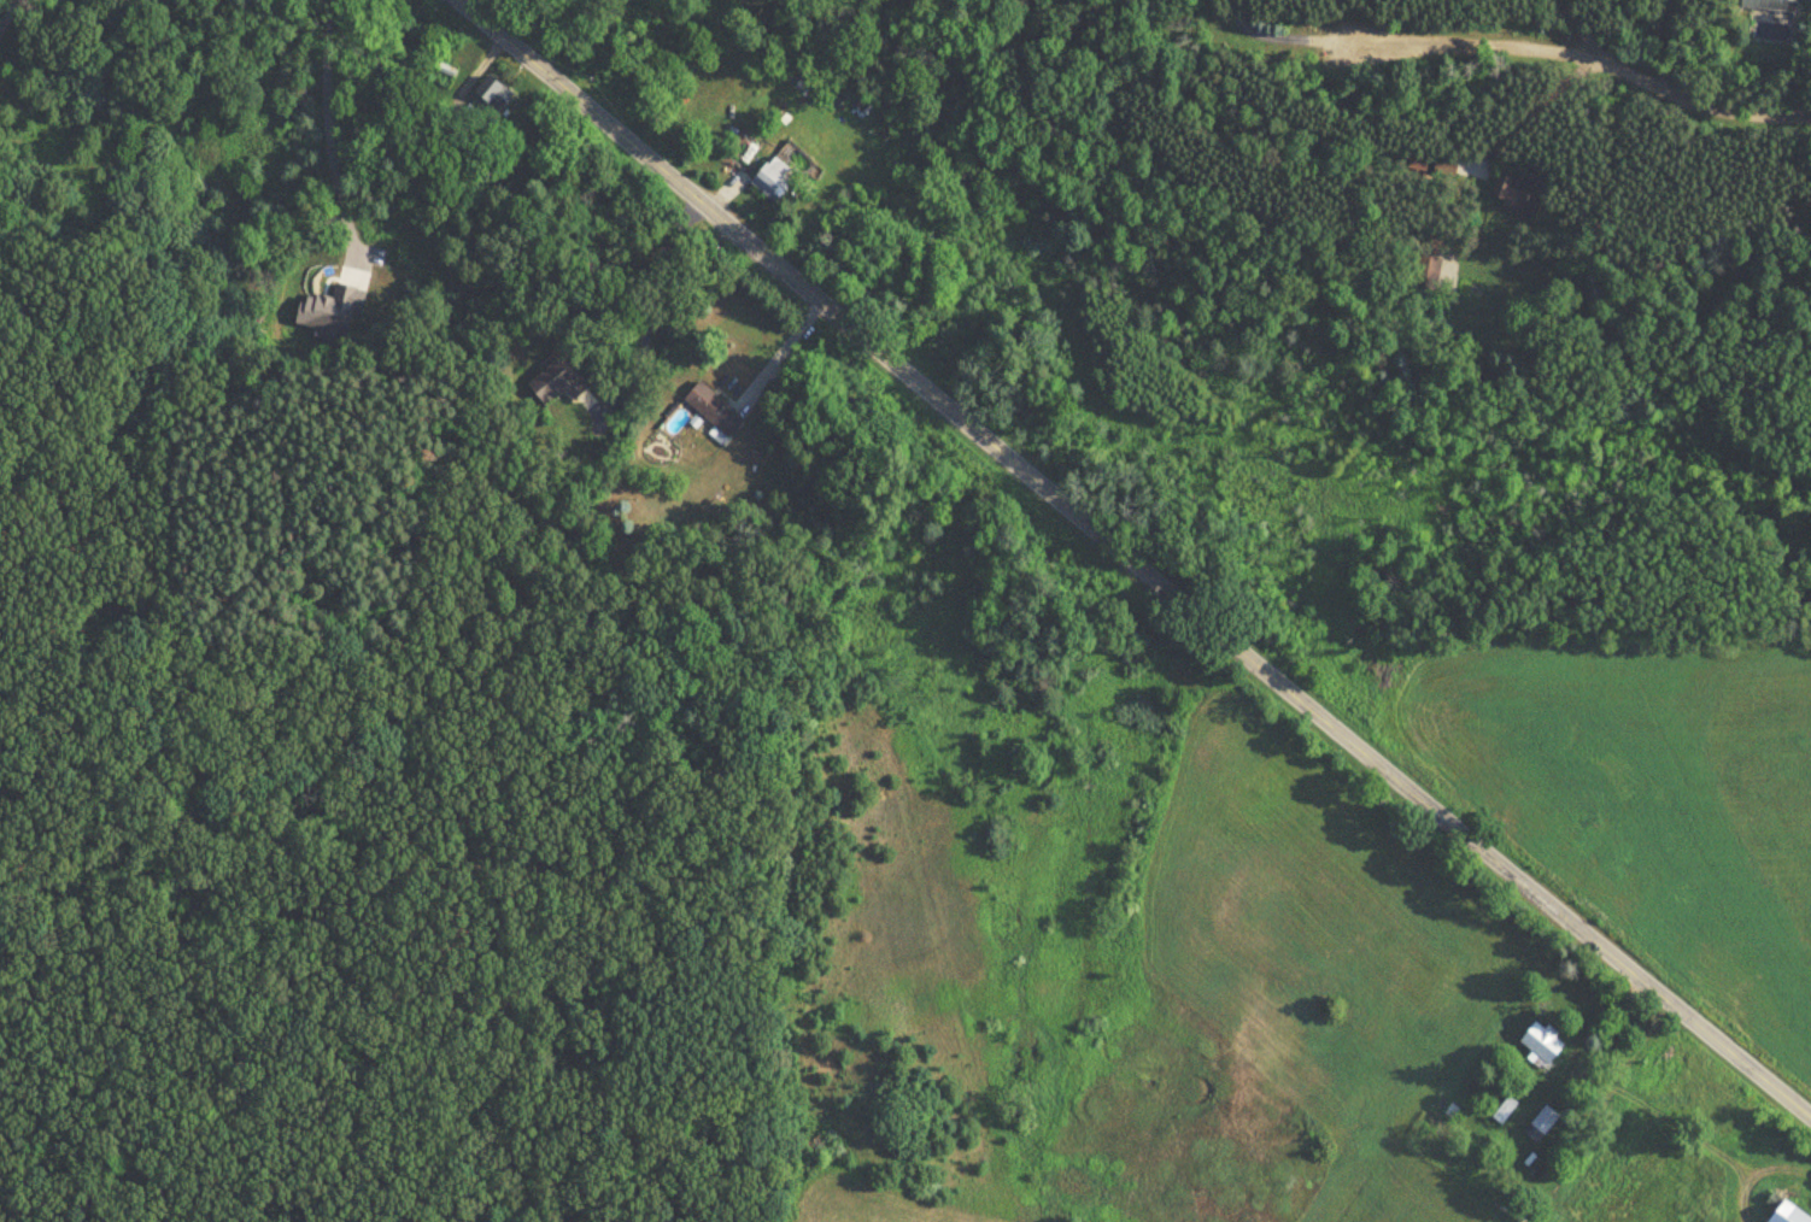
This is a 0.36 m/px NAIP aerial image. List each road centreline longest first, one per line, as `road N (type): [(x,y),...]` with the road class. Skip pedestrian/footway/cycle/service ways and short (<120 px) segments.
road 1 (tertiary): [(1810,1117),(457,0)]
road 2 (residential): [(1810,116),(1712,107),(1532,52),(1319,45)]

